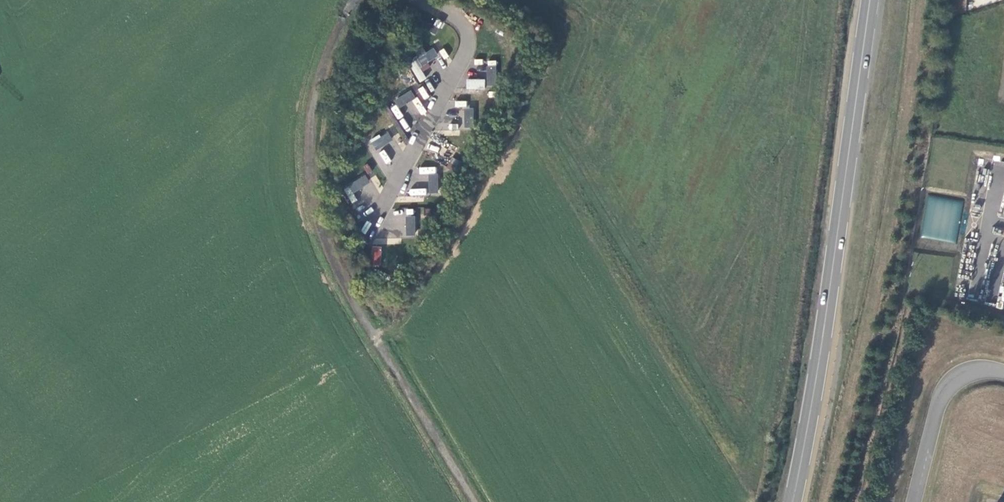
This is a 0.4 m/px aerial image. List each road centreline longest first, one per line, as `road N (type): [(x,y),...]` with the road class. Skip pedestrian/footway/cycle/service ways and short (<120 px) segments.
road 1 (track): [(354,0),(315,92),(312,177),(325,232),(343,277),(477,501)]
road 2 (primary): [(869,0),(791,501)]

